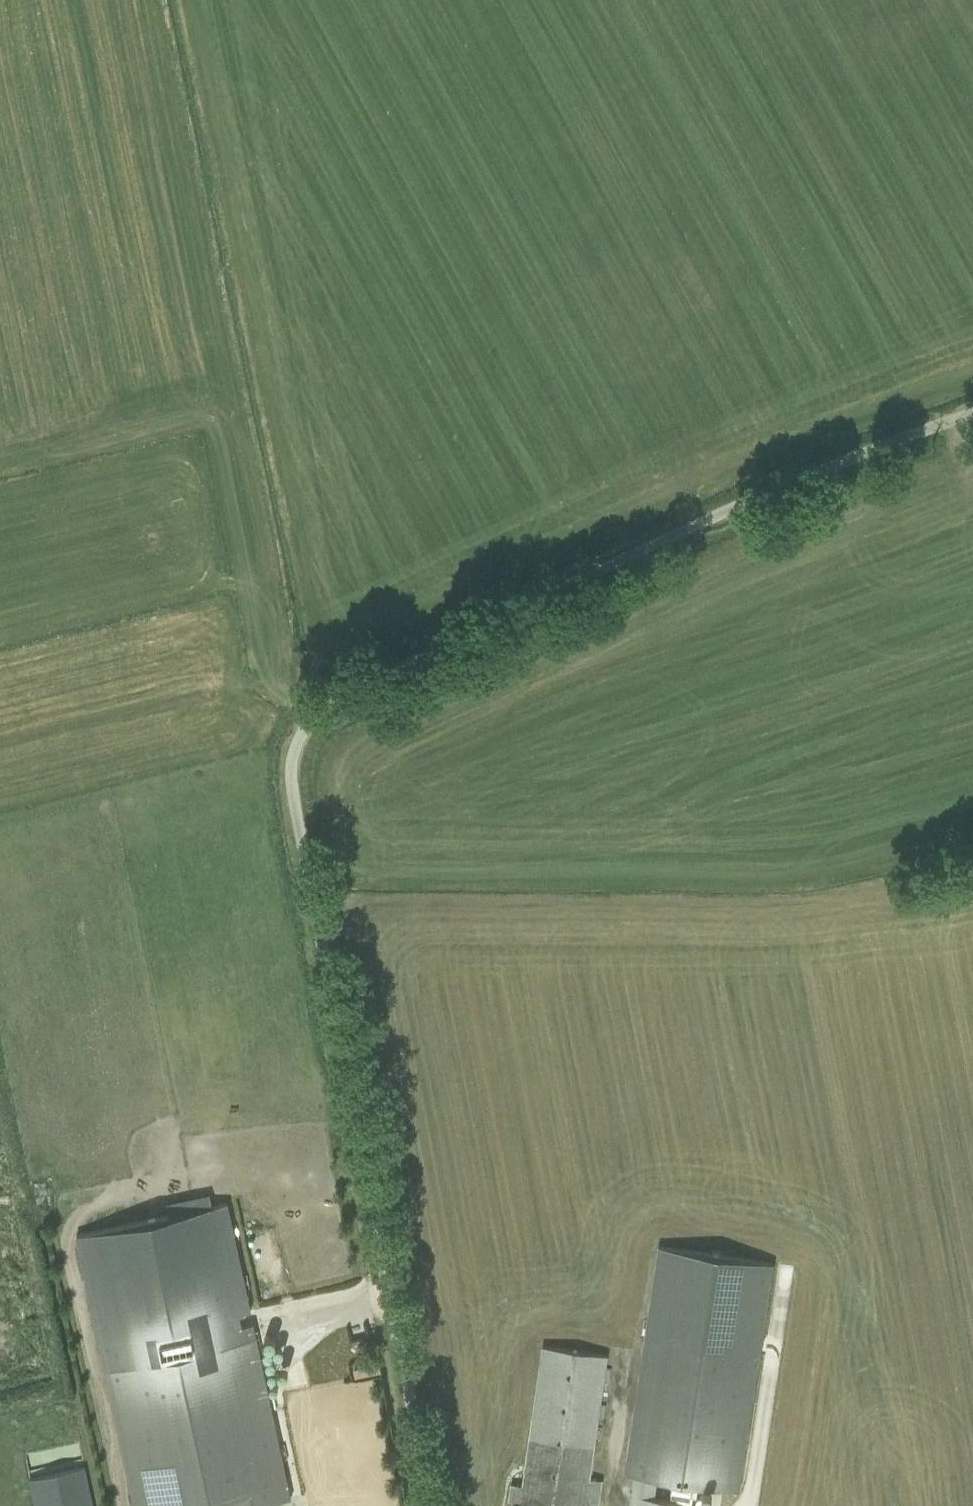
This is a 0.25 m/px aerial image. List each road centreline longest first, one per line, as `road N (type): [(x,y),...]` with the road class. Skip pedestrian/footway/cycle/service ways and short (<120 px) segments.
road 1 (unclassified): [(430,1505),(303,861),(297,726),(317,704),(414,650),(972,400)]

